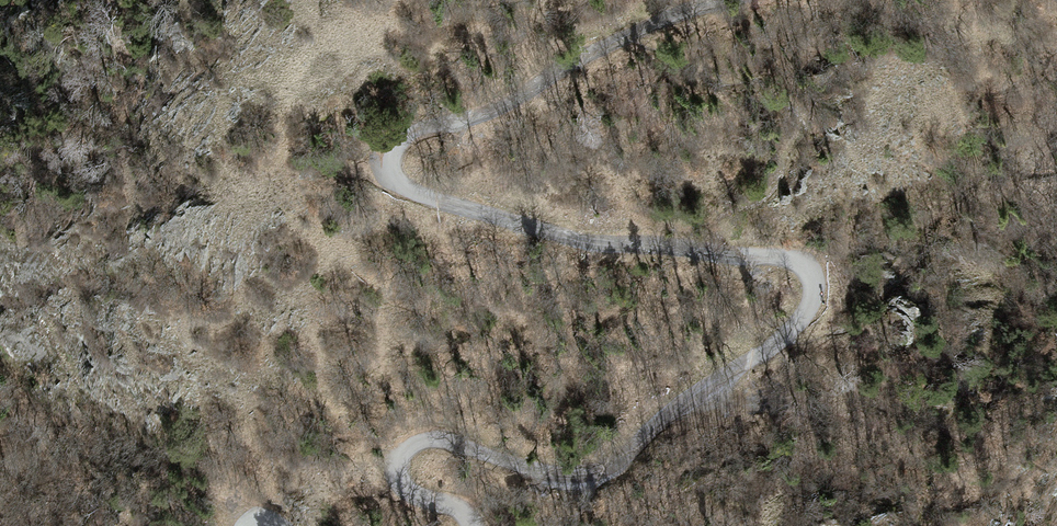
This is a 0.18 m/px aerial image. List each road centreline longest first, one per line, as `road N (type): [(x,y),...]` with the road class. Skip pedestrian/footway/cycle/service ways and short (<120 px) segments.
road 1 (track): [(630,32),(511,107),(422,136),(402,155),(400,178),(418,195),(522,230),(731,256)]
road 2 (track): [(785,344),(678,415),(612,474),(564,478),(452,439),(425,438),(400,467),(411,494),(462,508),(476,525)]
road 3 (track): [(731,256),(805,264),(820,279),(822,300),(785,344)]

